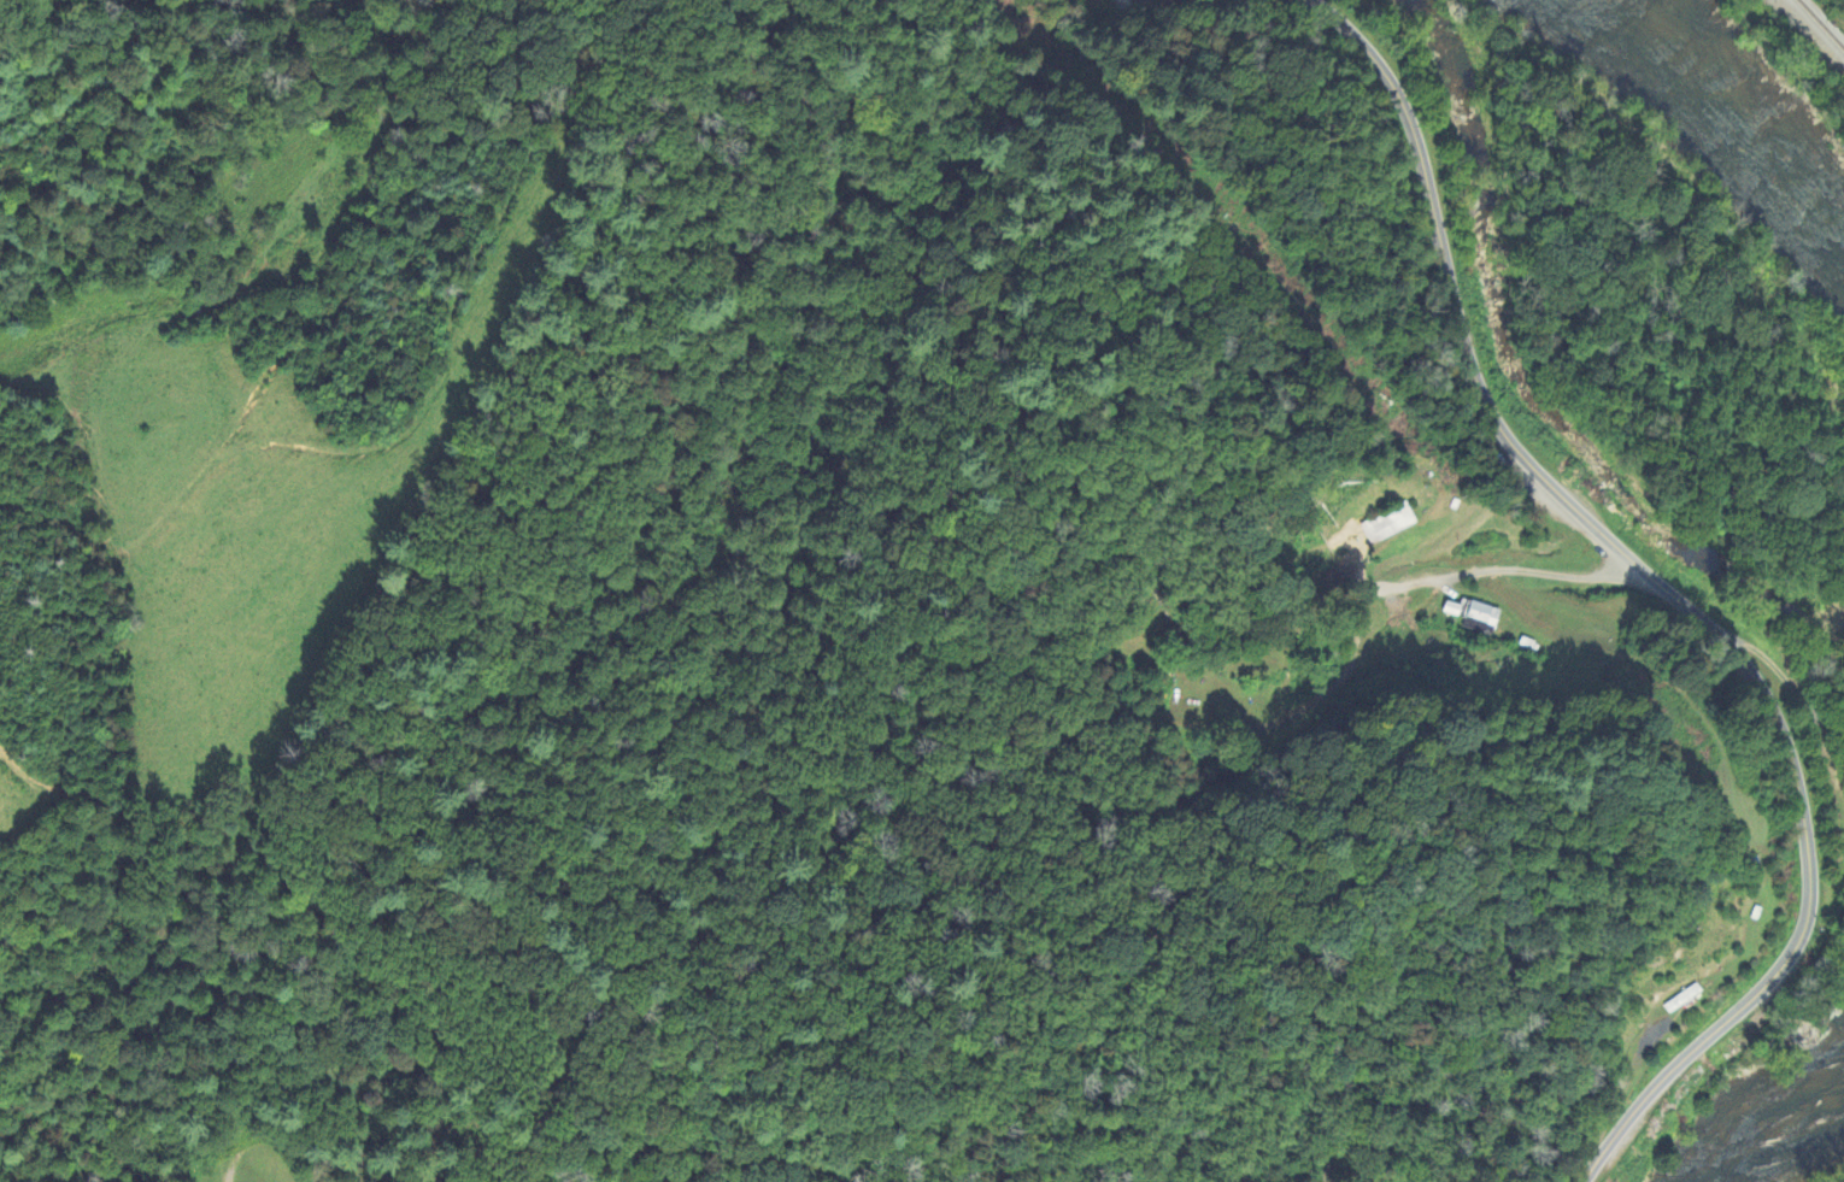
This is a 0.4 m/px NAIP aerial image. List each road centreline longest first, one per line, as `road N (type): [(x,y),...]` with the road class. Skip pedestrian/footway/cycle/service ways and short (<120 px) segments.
road 1 (tertiary): [(1585,1181),(1640,1104),(1793,953),(1810,890),(1796,772),(1772,707),(1730,645),(1552,488),(1488,410),(1397,93),(1378,61),(1312,0)]

